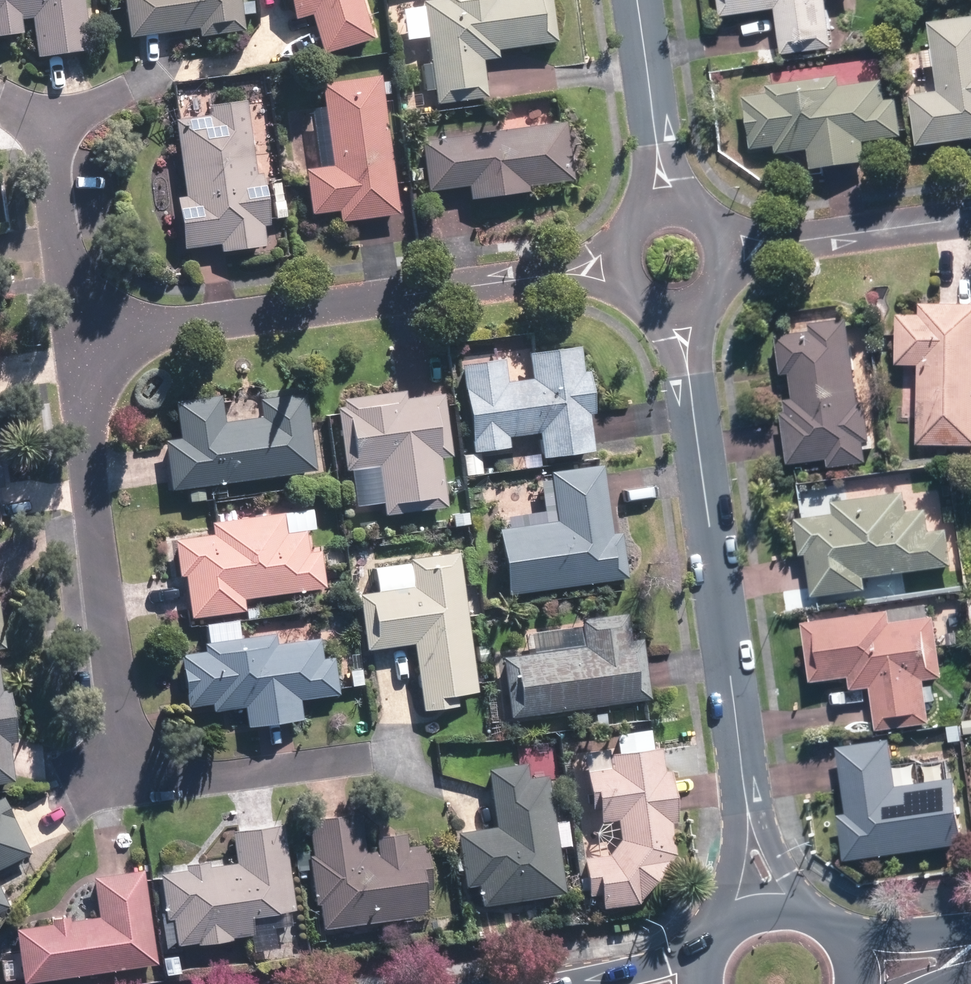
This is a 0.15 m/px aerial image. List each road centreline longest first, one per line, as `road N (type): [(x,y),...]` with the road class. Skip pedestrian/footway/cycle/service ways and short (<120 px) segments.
road 1 (residential): [(77,338),(123,776),(140,783),(367,757)]
road 2 (residential): [(77,338),(620,267)]
road 3 (residential): [(676,308),(742,781)]
road 4 (residential): [(720,252),(970,216)]
road 5 (residential): [(46,126),(77,338)]
road 6 (residential): [(663,207),(637,0)]
road 7 (residential): [(728,923),(742,781)]
road 8 (residential): [(742,781),(795,904)]
road 9 (secondary): [(846,942),(970,937)]

